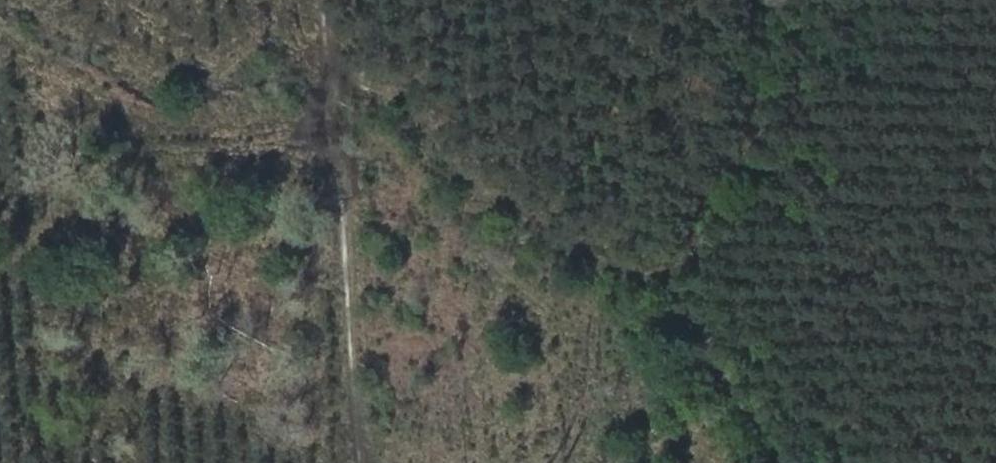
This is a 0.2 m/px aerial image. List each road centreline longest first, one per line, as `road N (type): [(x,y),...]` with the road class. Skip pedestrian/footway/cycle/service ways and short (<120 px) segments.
road 1 (track): [(323,0),(362,462)]

